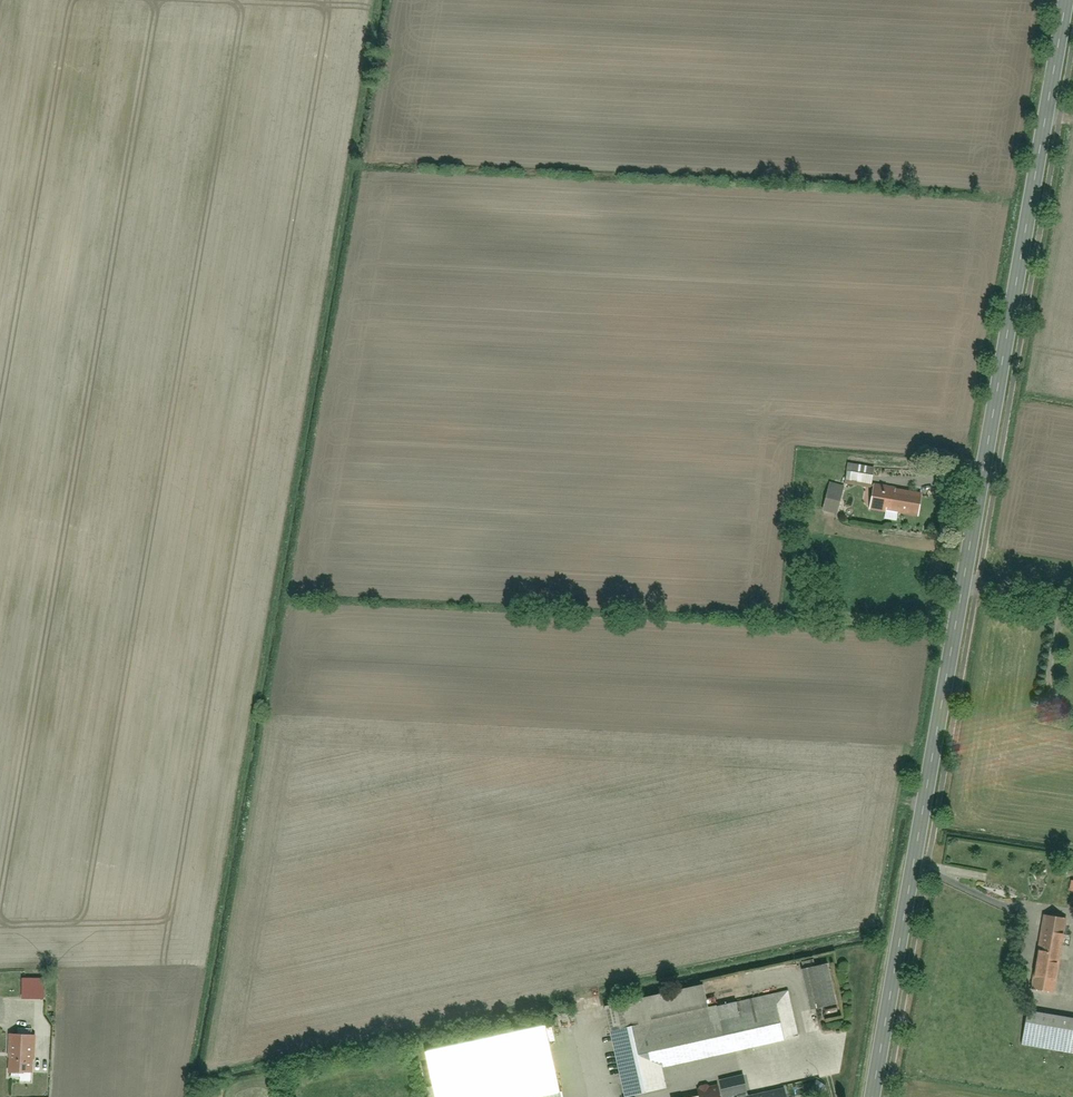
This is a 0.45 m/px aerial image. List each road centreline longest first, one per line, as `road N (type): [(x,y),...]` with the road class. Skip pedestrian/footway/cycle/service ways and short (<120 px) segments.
road 1 (primary): [(872,1096),(1065,0)]

